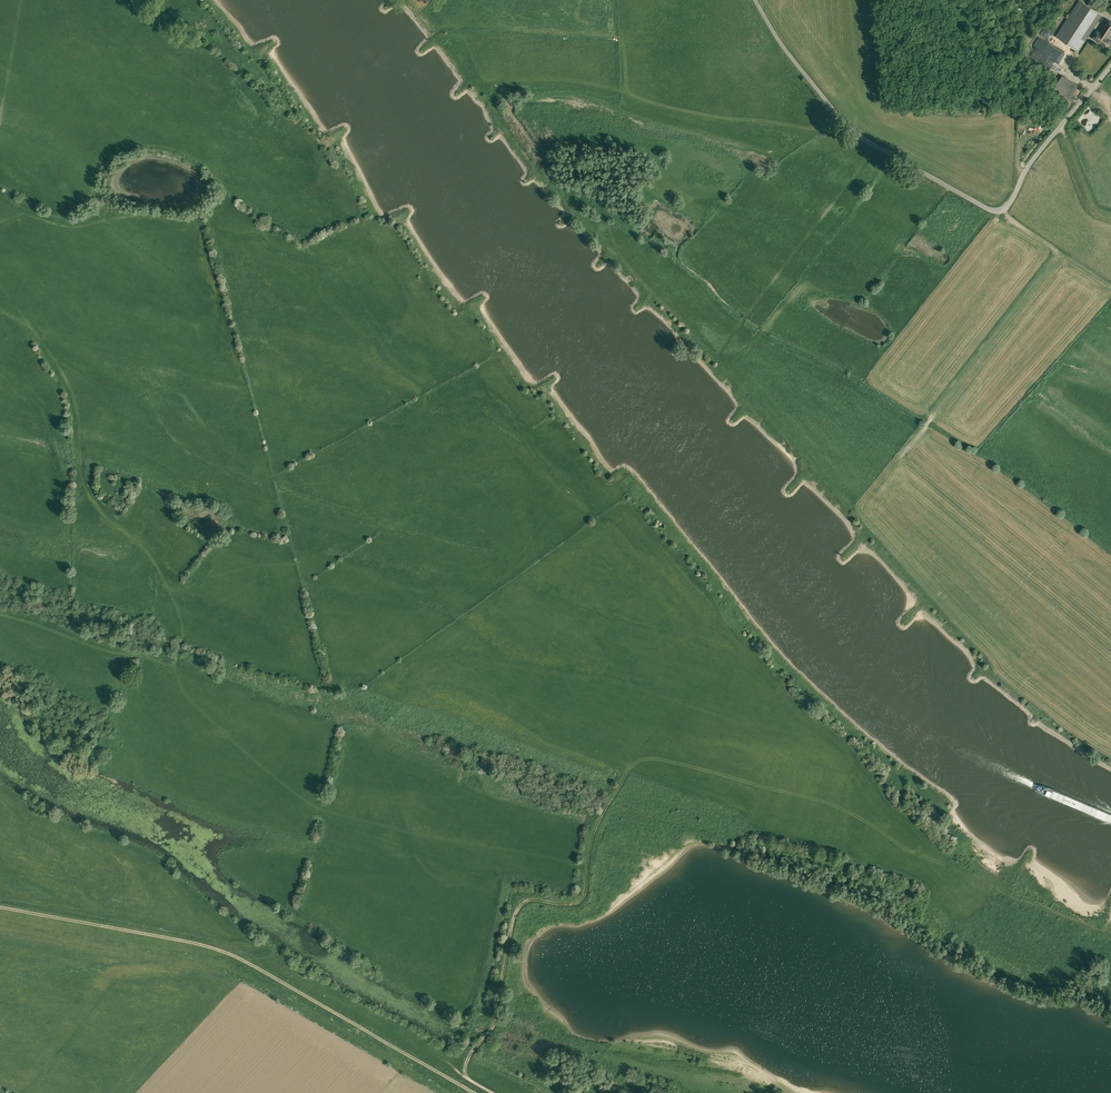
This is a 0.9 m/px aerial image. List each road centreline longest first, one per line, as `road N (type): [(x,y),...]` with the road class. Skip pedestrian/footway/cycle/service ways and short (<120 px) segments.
road 1 (track): [(0,907),(230,954),(475,1092)]
road 2 (unclassified): [(1110,67),(1032,161),(1010,203),(992,210),(851,131),(754,0)]
road 3 (track): [(466,1078),(470,1054),(493,1029),(518,908),(583,896),(592,840),(629,766)]

